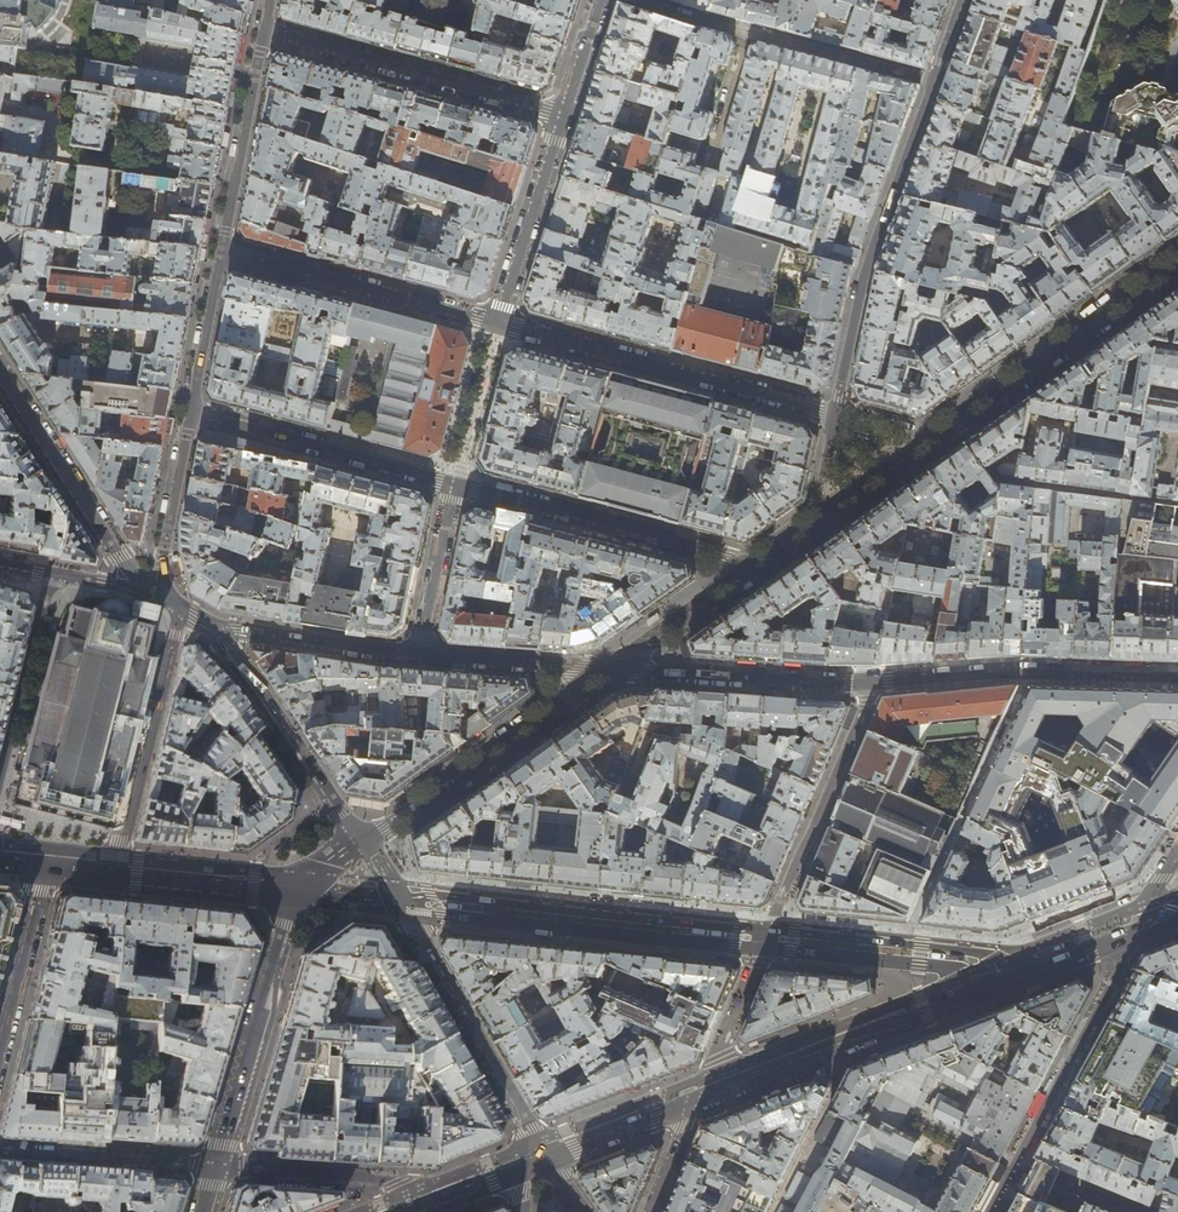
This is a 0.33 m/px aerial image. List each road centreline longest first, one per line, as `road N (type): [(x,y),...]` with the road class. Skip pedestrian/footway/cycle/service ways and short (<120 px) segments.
road 1 (secondary): [(399,898),(976,953),(1021,973)]
road 2 (residential): [(1177,679),(1021,672),(846,682),(615,669)]
road 3 (secondary): [(1177,263),(817,521)]
road 4 (residential): [(964,0),(867,270),(834,416)]
road 5 (secondary): [(697,1101),(1021,973)]
road 6 (residential): [(500,323),(834,416)]
road 7 (tertiary): [(295,890),(200,1211)]
road 8 (residential): [(565,114),(262,32)]
road 9 (residential): [(754,566),(456,484)]
road 10 (secondary): [(615,669),(364,842)]
road 11 (tertiary): [(547,1160),(399,898)]
road 12 (residential): [(220,250),(500,323)]
road 13 (residential): [(456,484),(187,412)]
road 14 (tertiary): [(155,592),(0,366)]
road 15 (residential): [(114,870),(180,608)]
road 16 (tertiary): [(364,842),(218,628)]
road 17 (residential): [(220,250),(262,32)]
road 18 (residential): [(500,323),(565,114)]
road 19 (residential): [(419,656),(218,628)]
road 20 (residential): [(0,1055),(47,863)]
road 21 (residential): [(615,669),(419,656)]
road 22 (residential): [(155,592),(187,412)]
road 23 (secondary): [(114,870),(295,890)]
road 24 (residential): [(419,656),(456,484)]
road 25 (secondary): [(754,566),(615,669)]
road 26 (residential): [(187,412),(220,250)]
road 27 (residential): [(763,950),(697,1101)]
road 28 (secondary): [(547,1160),(697,1101)]
road 29 (tertiary): [(155,592),(0,563)]
road 30 (unclassified): [(746,32),(709,159)]
road 31 (secondary): [(1021,973),(1145,928)]
road 32 (residential): [(565,114),(603,0)]
road 33 (residential): [(649,1211),(697,1101)]

